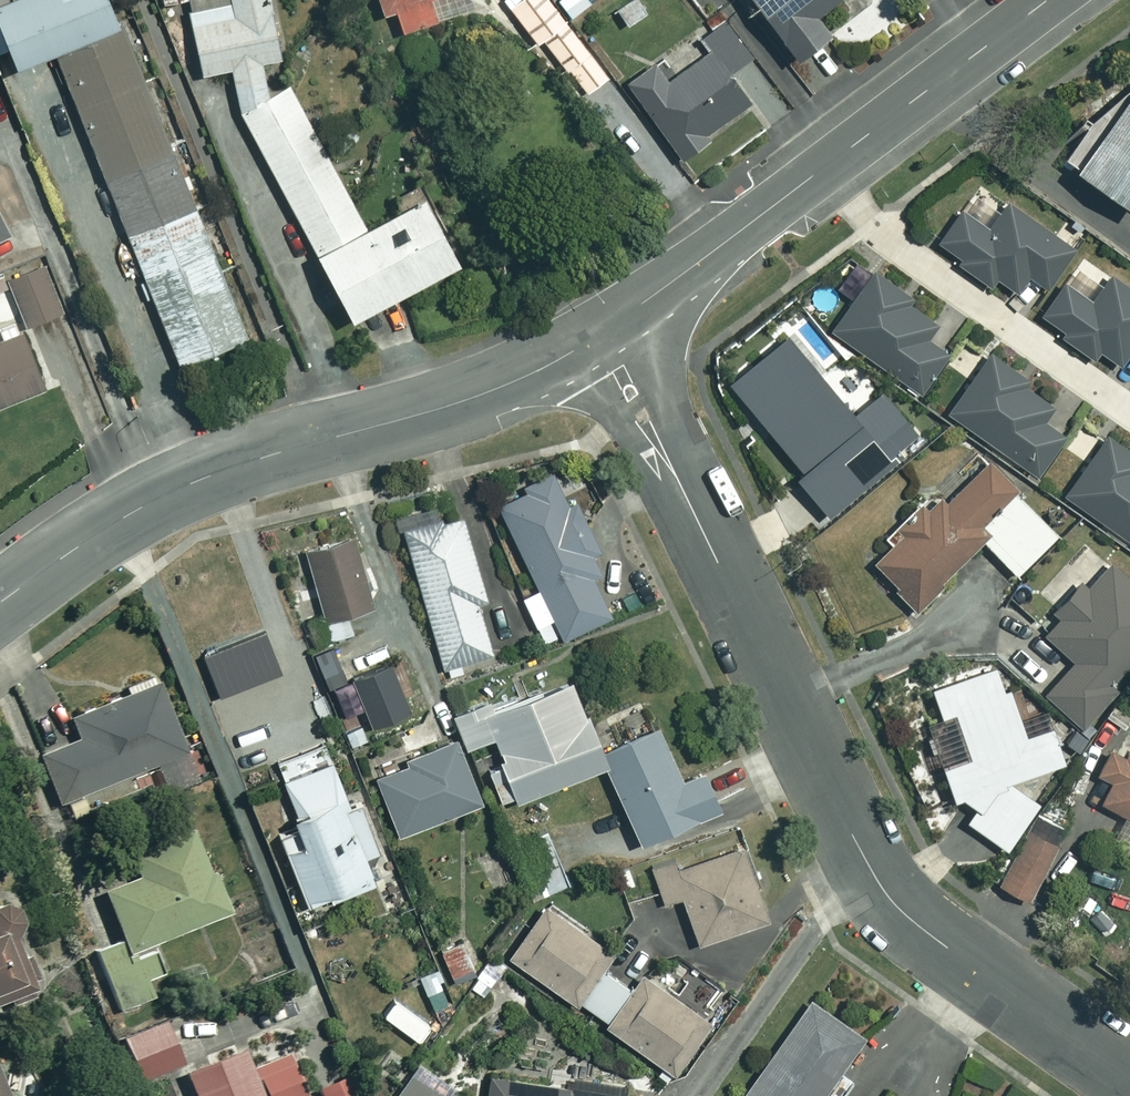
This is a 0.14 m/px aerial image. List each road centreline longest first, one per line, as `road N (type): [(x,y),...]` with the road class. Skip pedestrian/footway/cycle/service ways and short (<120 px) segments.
road 1 (residential): [(600,333),(877,880),(943,945),(1129,1078)]
road 2 (residential): [(600,333),(496,389),(182,486),(0,601)]
road 3 (residential): [(823,168),(913,258),(1129,410)]
road 4 (residential): [(1046,0),(823,168)]
road 5 (residential): [(823,168),(600,333)]

